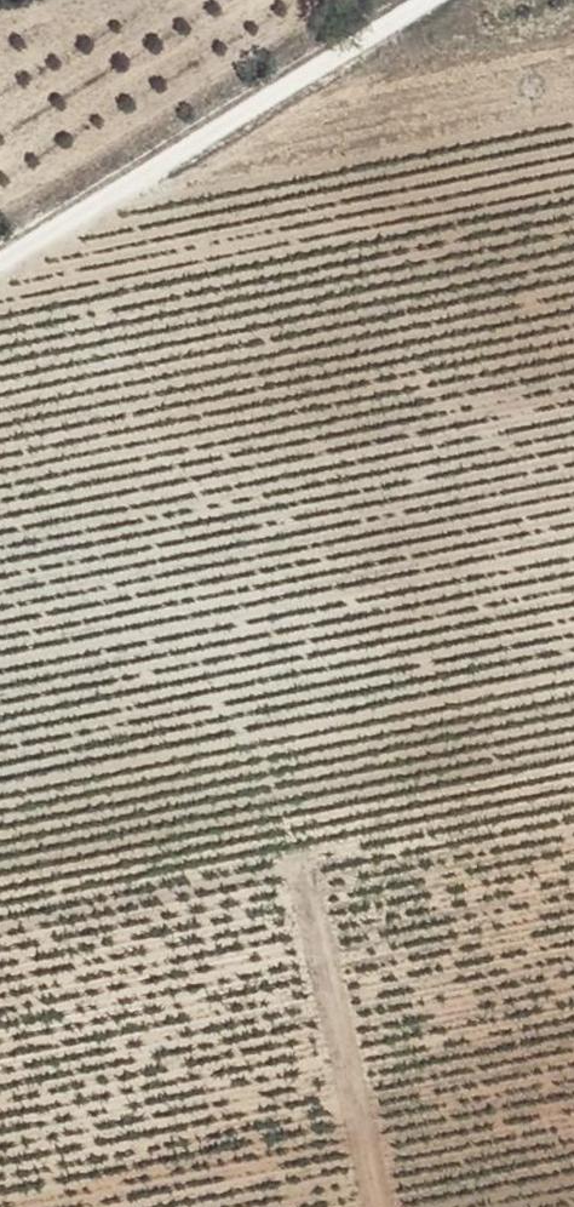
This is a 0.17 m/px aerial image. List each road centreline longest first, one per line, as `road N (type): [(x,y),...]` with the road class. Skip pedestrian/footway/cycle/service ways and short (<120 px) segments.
road 1 (track): [(0,279),(456,0)]

